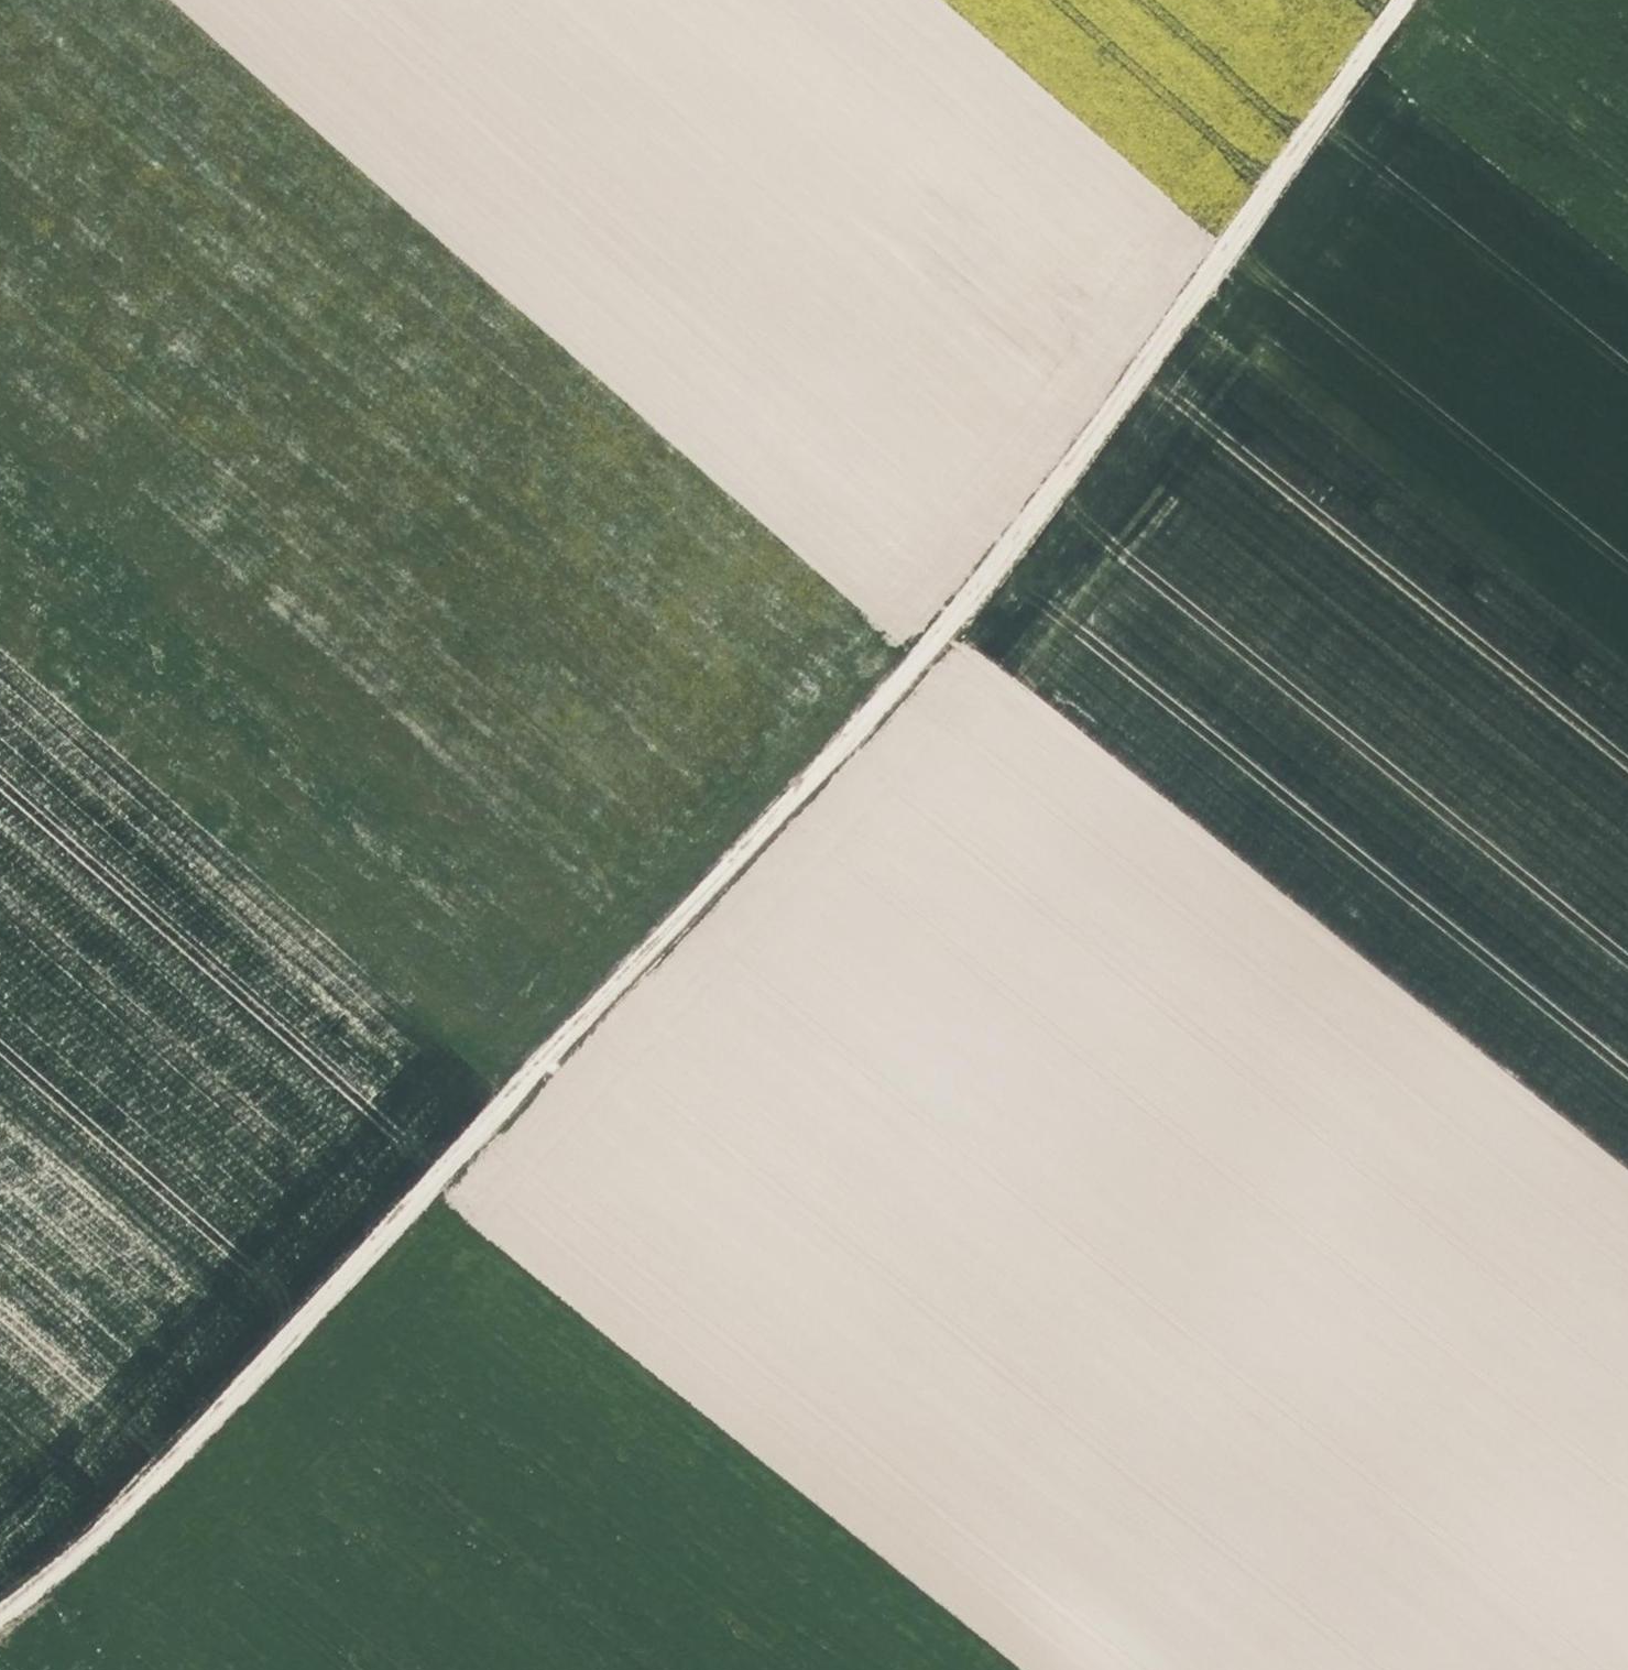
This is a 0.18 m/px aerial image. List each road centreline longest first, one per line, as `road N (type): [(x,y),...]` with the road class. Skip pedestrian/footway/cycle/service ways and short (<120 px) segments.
road 1 (track): [(1400,0),(965,606),(268,1400),(0,1609)]

